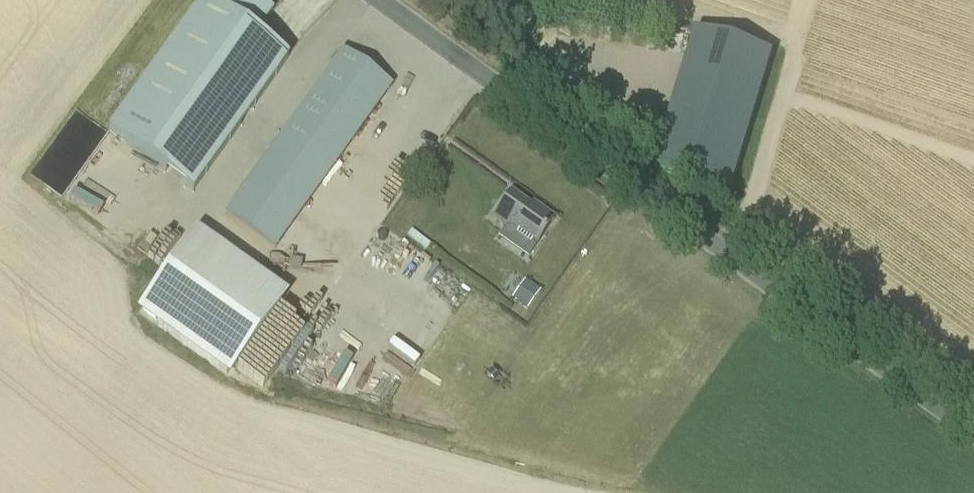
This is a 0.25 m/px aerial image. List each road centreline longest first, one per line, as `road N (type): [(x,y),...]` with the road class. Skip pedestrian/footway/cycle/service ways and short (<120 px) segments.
road 1 (unclassified): [(973,444),(362,0)]
road 2 (track): [(563,492),(233,399)]

